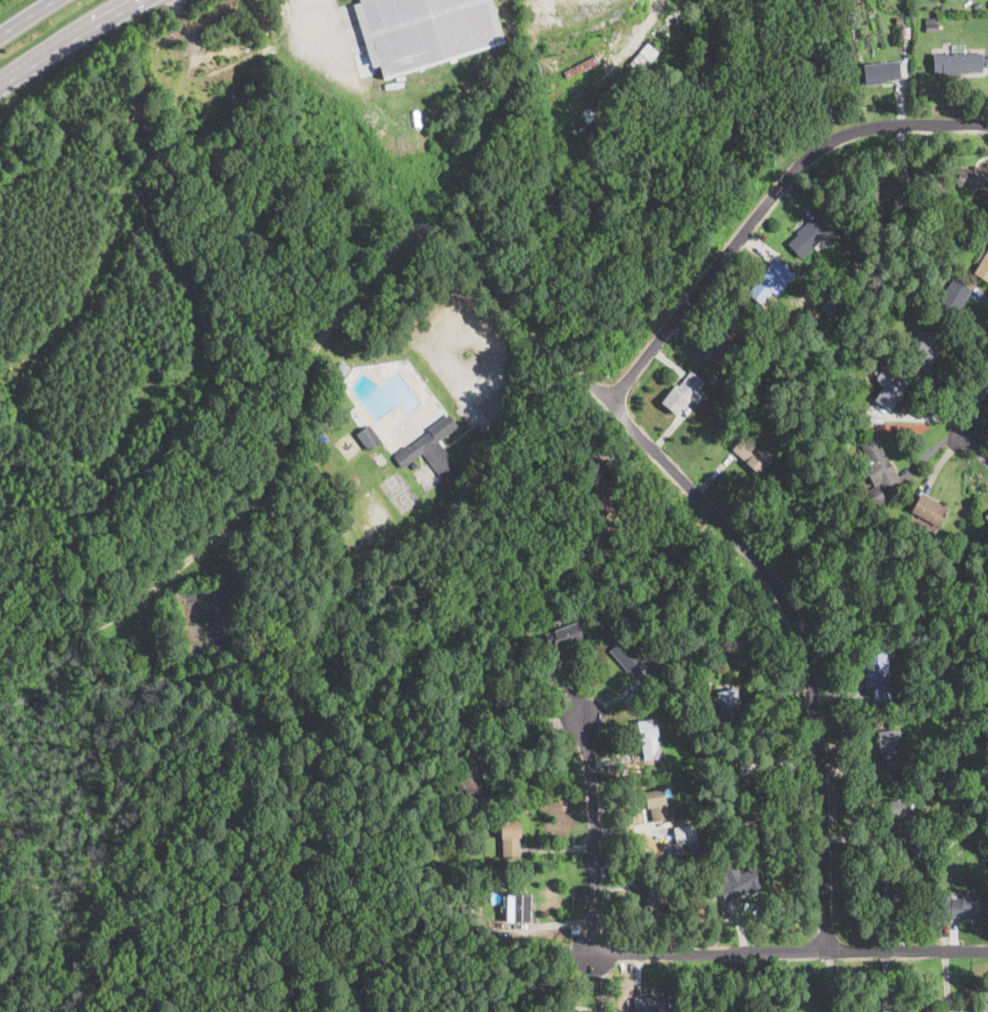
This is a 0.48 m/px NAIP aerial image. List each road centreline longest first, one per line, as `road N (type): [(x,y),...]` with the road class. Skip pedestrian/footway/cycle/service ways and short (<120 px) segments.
road 1 (residential): [(818,953),(816,698),(788,611),(767,570),(509,294)]
road 2 (residential): [(605,400),(805,160),(833,139),(987,124)]
road 3 (residential): [(987,951),(593,955)]
road 4 (residential): [(593,955),(583,715)]
road 5 (primary): [(0,88),(144,0)]

